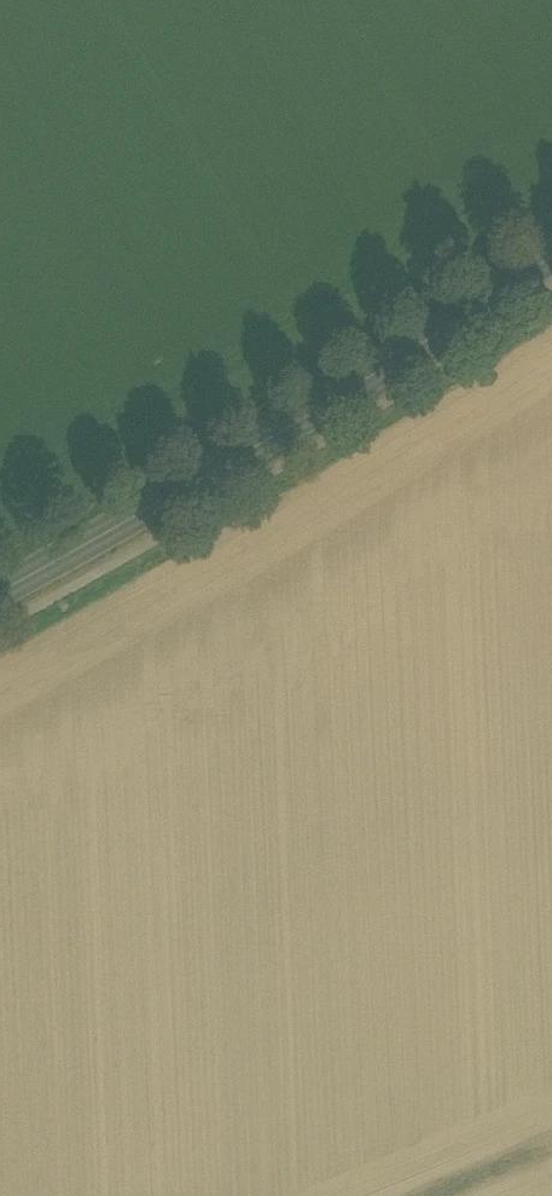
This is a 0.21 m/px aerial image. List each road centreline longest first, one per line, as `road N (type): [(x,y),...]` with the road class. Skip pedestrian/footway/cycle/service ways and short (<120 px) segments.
road 1 (primary): [(551,257),(427,343),(0,594)]

